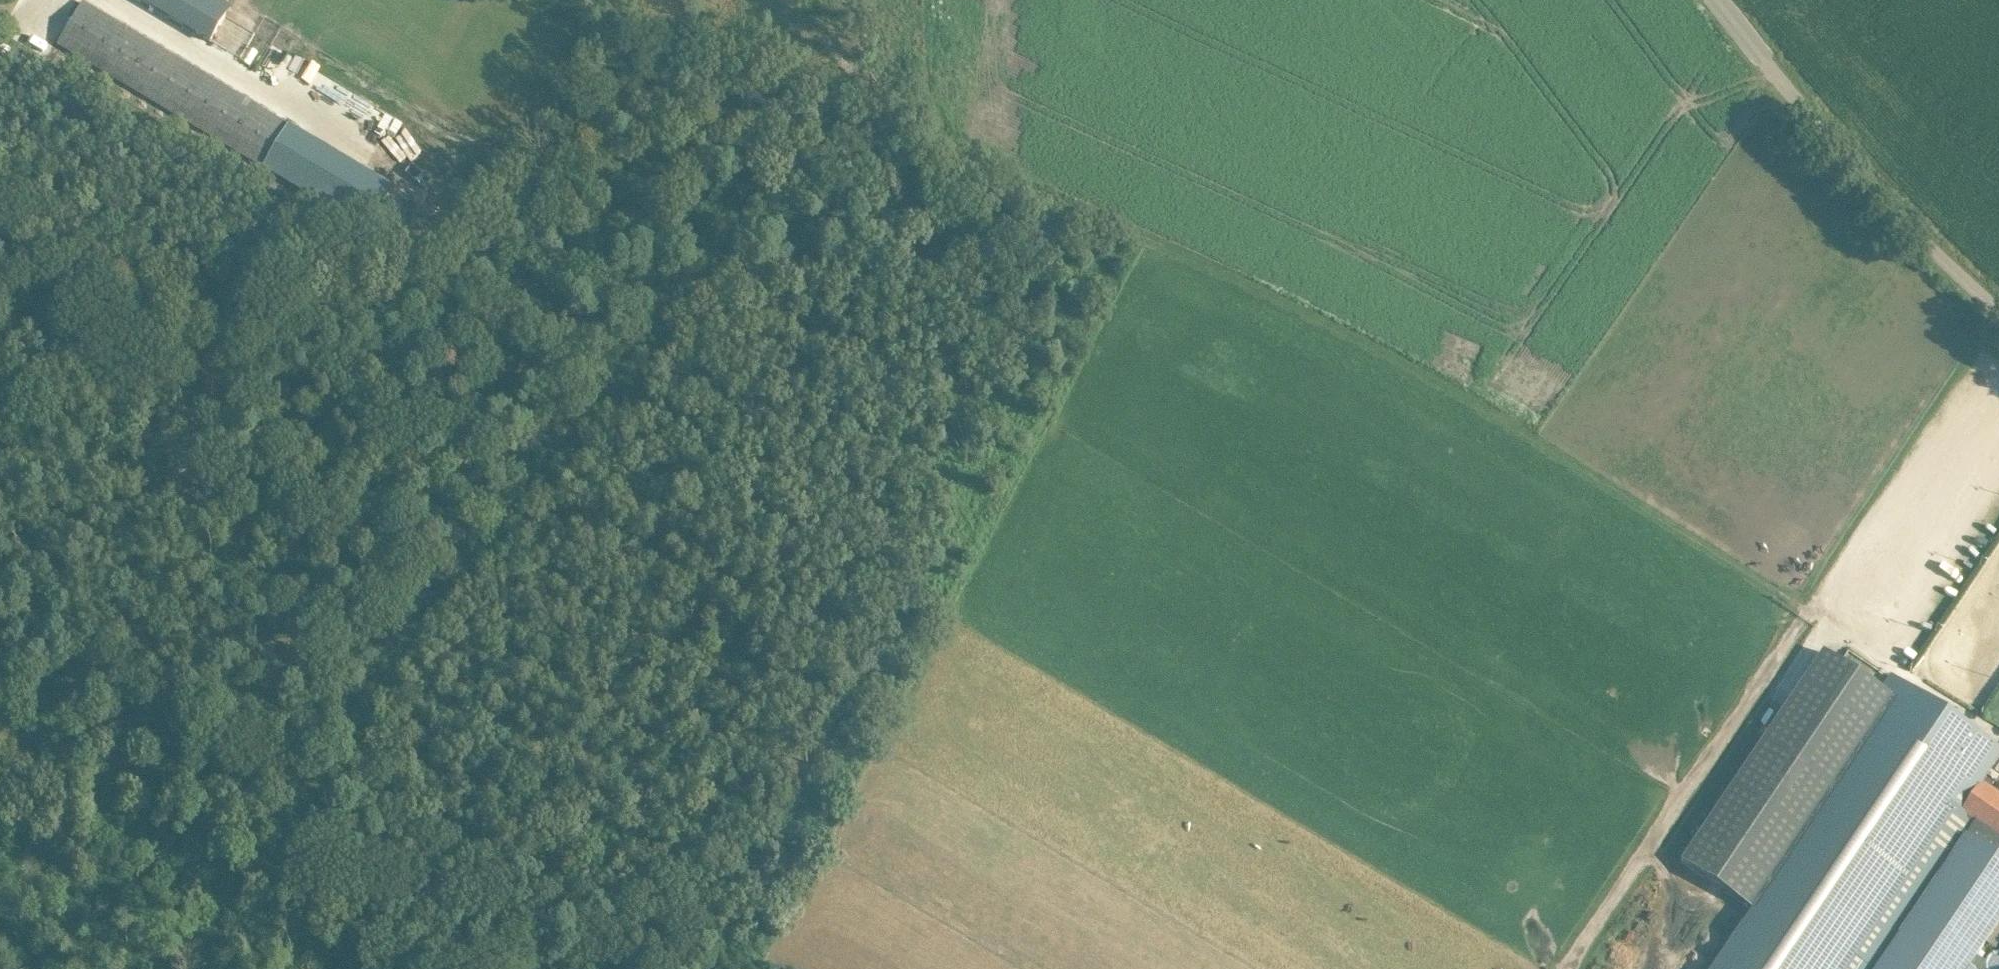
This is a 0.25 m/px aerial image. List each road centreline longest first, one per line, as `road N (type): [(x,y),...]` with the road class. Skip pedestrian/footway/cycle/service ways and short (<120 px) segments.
road 1 (unclassified): [(1998,312),(1861,178),(1717,0)]
road 2 (unclassified): [(1998,734),(1824,624)]

